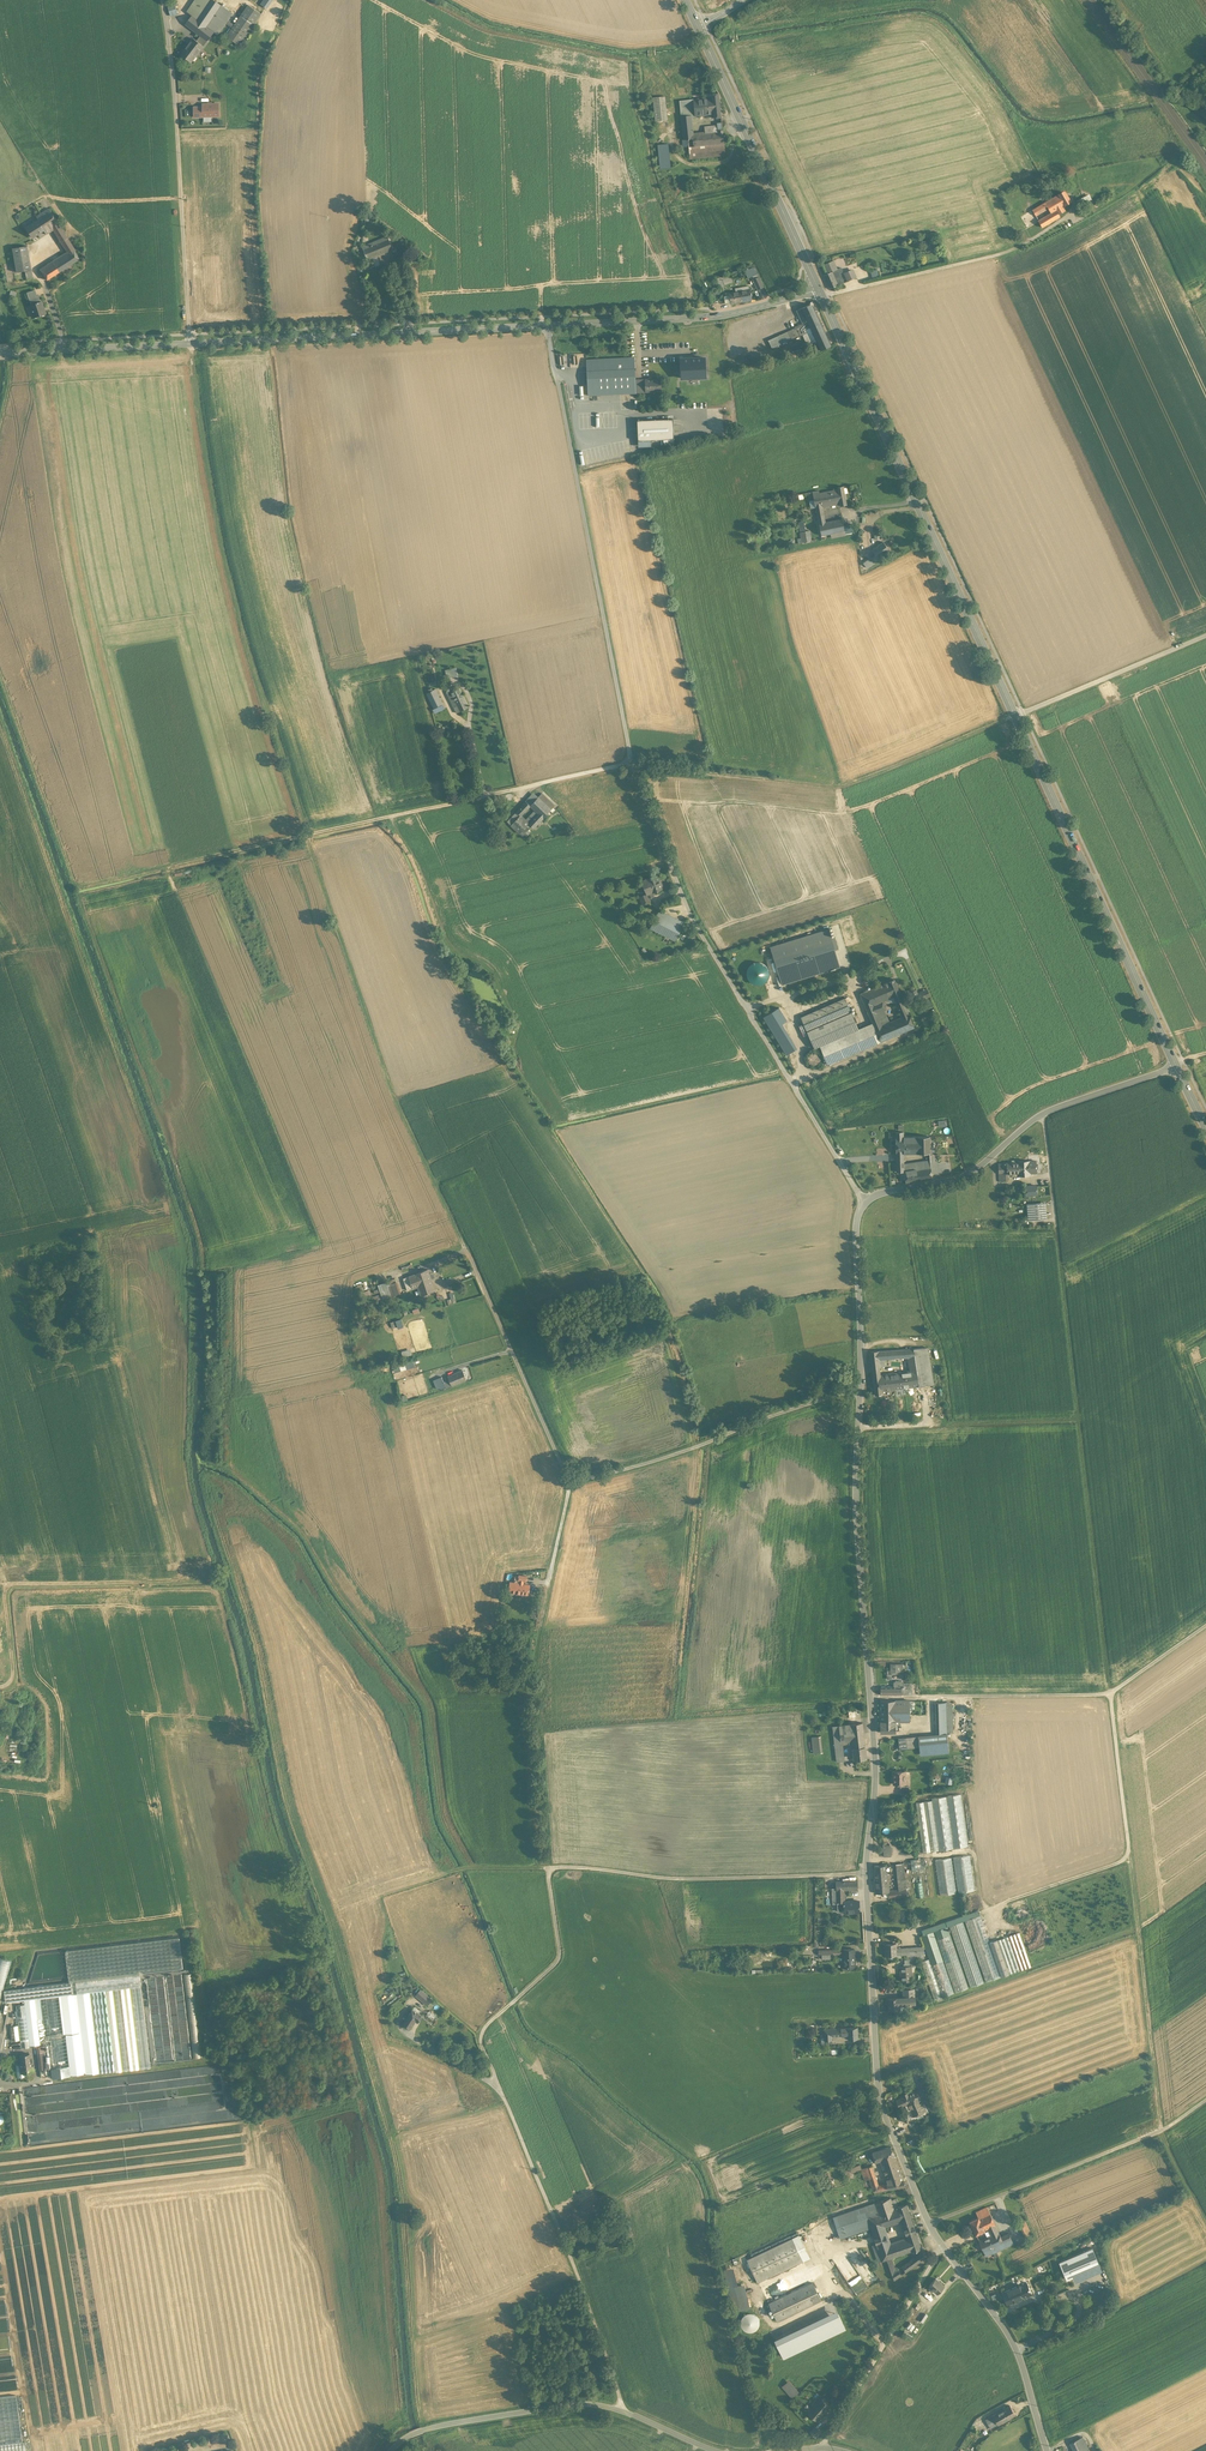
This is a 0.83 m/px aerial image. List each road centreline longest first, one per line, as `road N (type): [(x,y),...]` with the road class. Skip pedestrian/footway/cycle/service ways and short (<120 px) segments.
road 1 (track): [(164,0),(191,344),(240,623),(392,1088),(463,1243)]
road 2 (track): [(1043,1114),(1160,2131),(1205,2216)]
road 3 (unclassified): [(863,1201),(690,918),(632,763),(546,326)]
road 4 (primary): [(819,289),(1177,1067)]
road 5 (unclassified): [(931,2224),(878,2086),(865,1874),(876,1776),(857,1480),(861,1388)]
road 6 (unclassified): [(548,1868),(560,1958),(481,2039),(625,2412)]
road 7 (track): [(634,768),(843,785),(1205,636)]
road 8 (unclassified): [(463,1243),(570,1483),(861,1388)]
road 9 (tertiary): [(0,353),(546,326)]
road 10 (track): [(570,1483),(532,1665),(548,1868)]
road 11 (track): [(1205,1626),(1110,1693),(871,1697)]
road 12 (unclassified): [(863,1201),(962,1177),(1043,1114),(1177,1067)]
road 13 (track): [(174,865),(496,794)]
road 14 (track): [(865,1874),(675,1877),(548,1868)]
road 15 (unclassified): [(1205,2100),(1160,2131),(931,2224)]
road 16 (primary): [(700,28),(819,289)]
road 17 (tertiary): [(546,326),(713,316),(819,289)]
road 18 (tertiary): [(625,2412),(582,2404),(452,2424),(390,2450)]
road 19 (unclassified): [(943,2247),(1010,2337),(1048,2450)]
road 20 (unclassified): [(943,2247),(824,2445)]
road 21 (unclassified): [(861,1388),(857,1224),(863,1201)]
road 22 (track): [(744,2257),(835,2212),(916,2190)]
road 23 (track): [(1079,1420),(928,1425)]
road 24 (track): [(1129,1860),(993,1906)]
road 25 (track): [(496,794),(632,763)]

